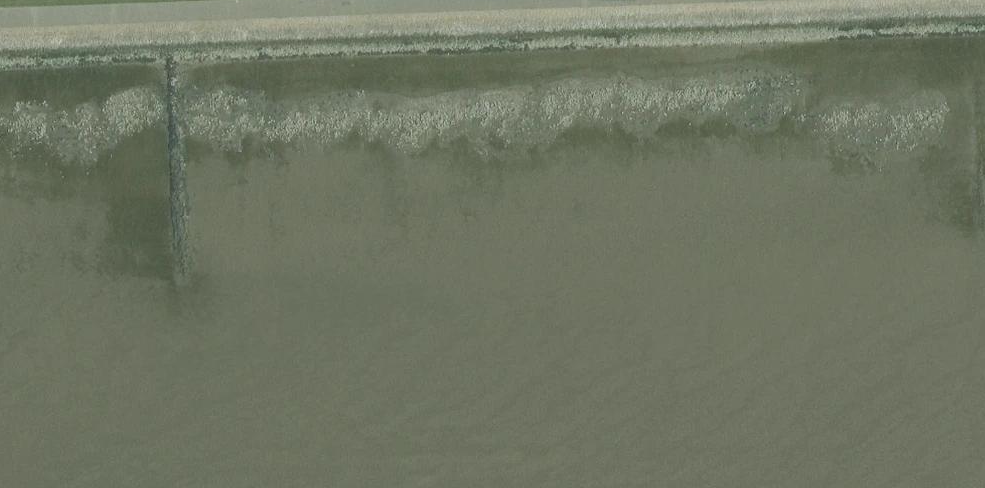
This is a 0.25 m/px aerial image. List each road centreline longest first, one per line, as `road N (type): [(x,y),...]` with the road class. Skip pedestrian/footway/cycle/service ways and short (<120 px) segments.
road 1 (track): [(519,0),(0,19)]

